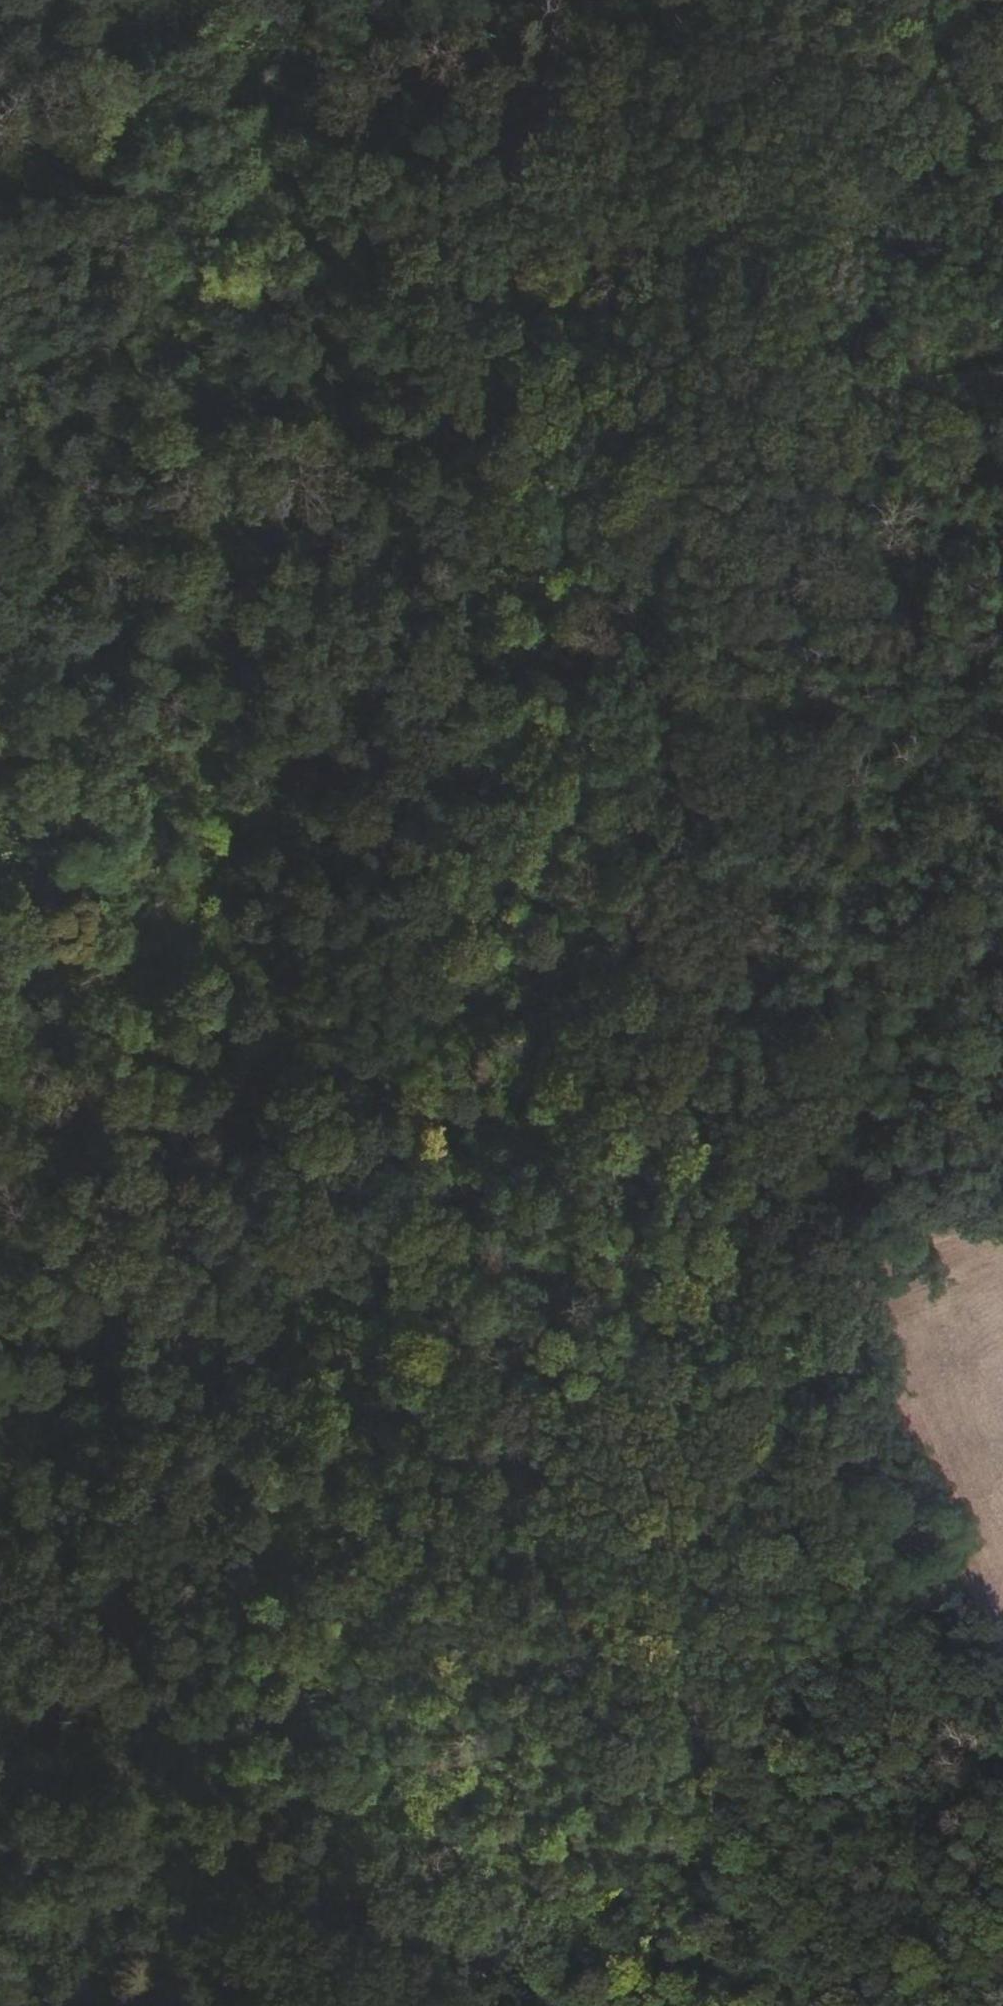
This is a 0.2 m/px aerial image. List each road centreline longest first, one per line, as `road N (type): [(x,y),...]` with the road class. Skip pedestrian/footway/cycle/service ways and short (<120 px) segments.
road 1 (track): [(322,0),(399,182),(456,663),(377,1033),(249,1369),(205,1665),(234,1810),(486,1974),(512,2005)]
road 2 (track): [(907,0),(904,94),(931,327),(979,512),(1002,541)]

